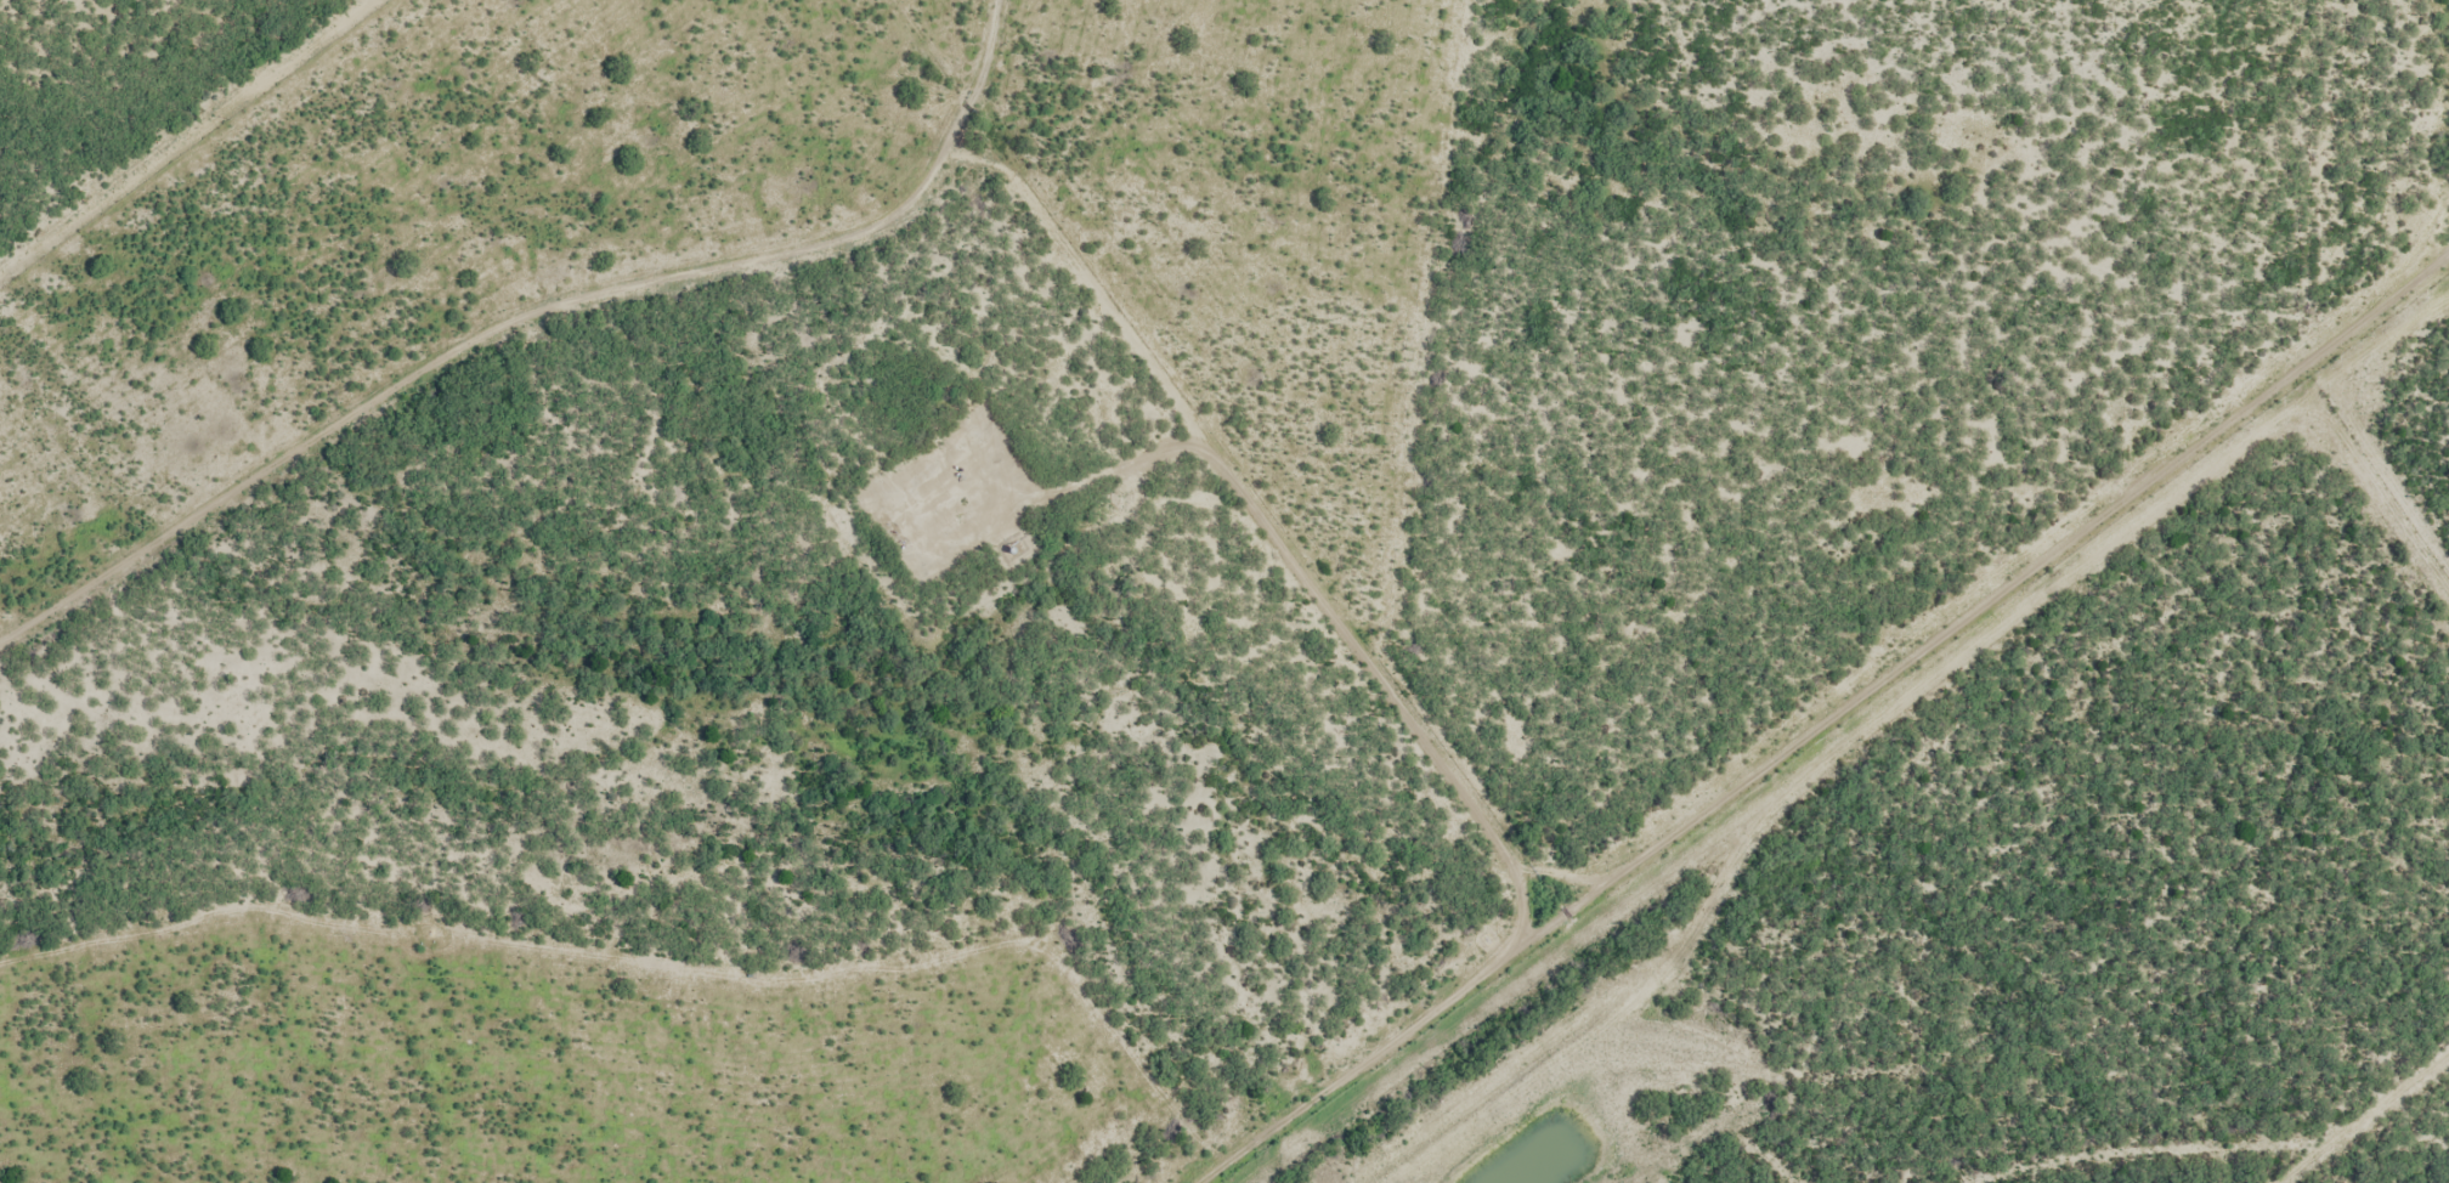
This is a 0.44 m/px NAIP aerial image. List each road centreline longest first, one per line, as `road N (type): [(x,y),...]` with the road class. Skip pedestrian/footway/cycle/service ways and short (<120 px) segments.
road 1 (track): [(0,645),(539,311),(673,259),(910,206),(985,159),(1050,0)]
road 2 (residential): [(0,332),(448,0)]

